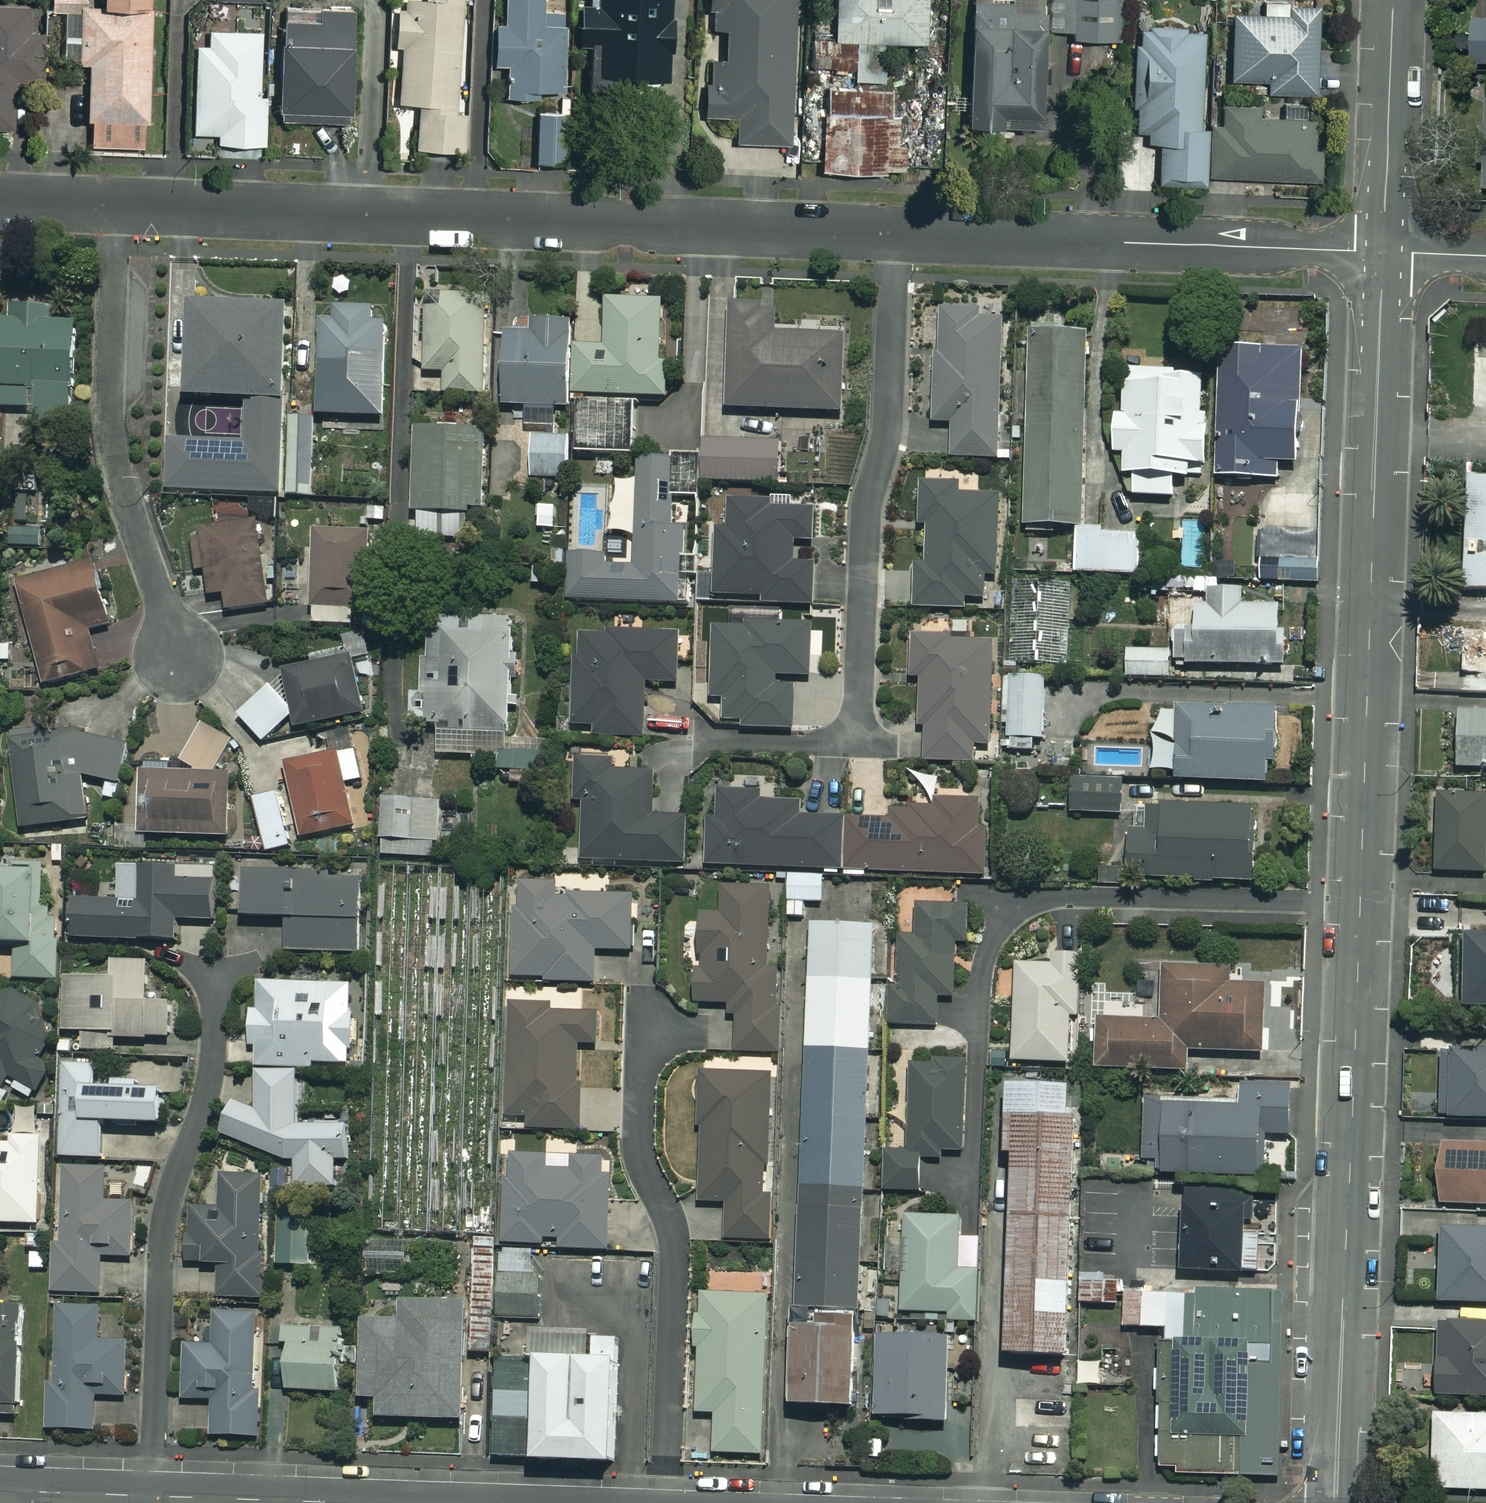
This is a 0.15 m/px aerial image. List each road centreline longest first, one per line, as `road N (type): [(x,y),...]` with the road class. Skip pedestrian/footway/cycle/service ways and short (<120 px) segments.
road 1 (residential): [(118,207),(895,234)]
road 2 (residential): [(705,742),(840,745),(857,723),(864,512),(890,396),(895,234)]
road 3 (tertiary): [(1360,904),(1386,253)]
road 4 (tertiary): [(1335,1502),(1360,904)]
road 5 (residential): [(149,1496),(159,1252),(166,1199),(208,1070),(212,983)]
road 6 (residential): [(669,1502),(678,1263),(639,1145),(646,1002)]
road 7 (residential): [(895,234),(1386,253)]
road 8 (residential): [(187,663),(129,509),(117,453),(118,207)]
road 9 (residential): [(971,1021),(991,944),(1025,905),(1048,897),(1360,904)]
road 10 (tertiary): [(1386,253),(1394,0)]
road 11 (residential): [(329,1502),(149,1496)]
road 12 (residential): [(149,1496),(0,1490)]

